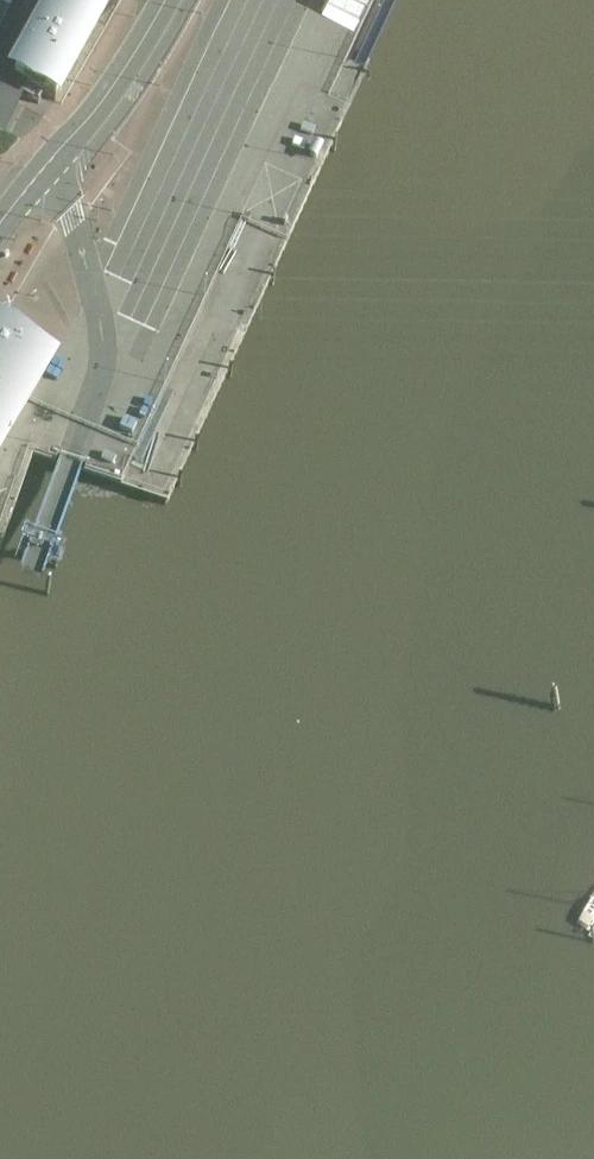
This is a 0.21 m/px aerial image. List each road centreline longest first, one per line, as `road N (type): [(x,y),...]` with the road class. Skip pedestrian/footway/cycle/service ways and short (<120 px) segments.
road 1 (residential): [(171,0),(122,84),(0,226)]

